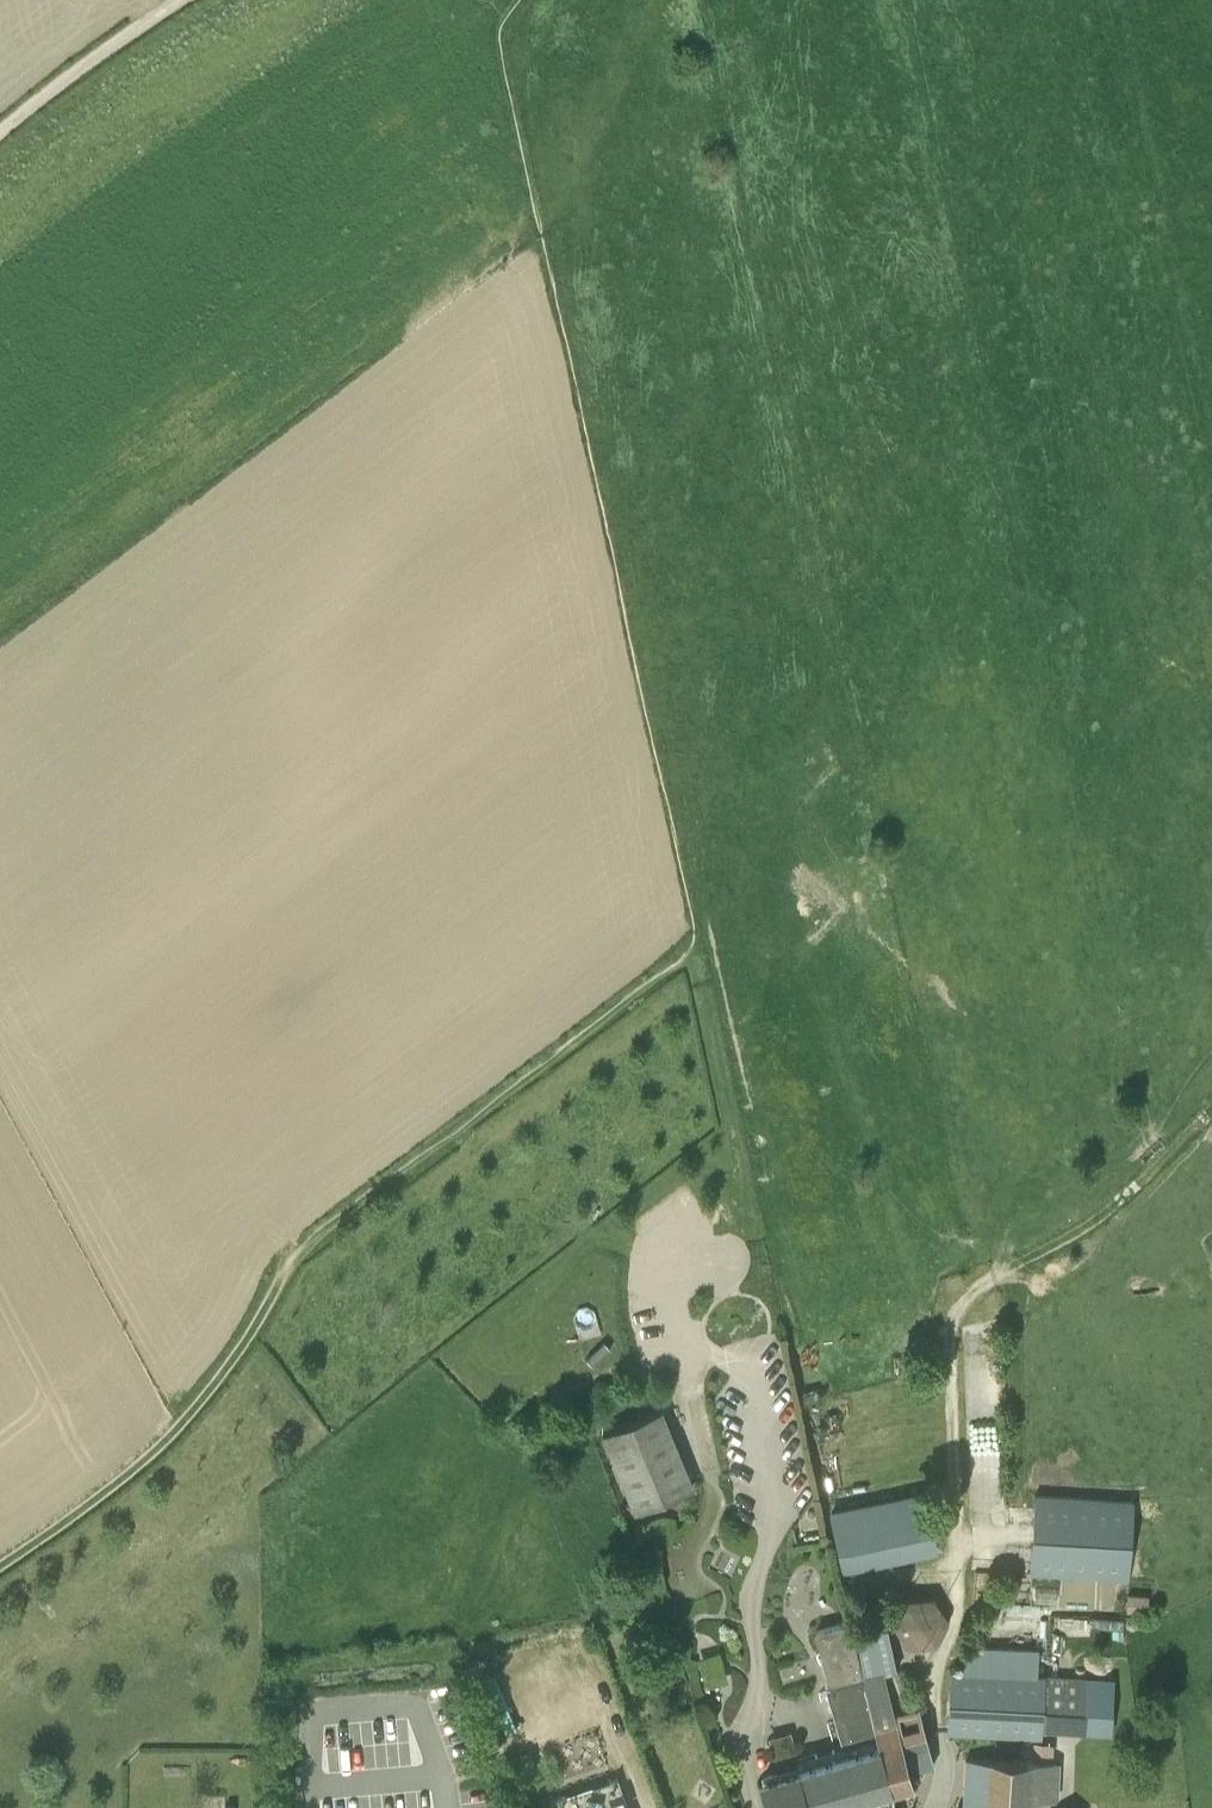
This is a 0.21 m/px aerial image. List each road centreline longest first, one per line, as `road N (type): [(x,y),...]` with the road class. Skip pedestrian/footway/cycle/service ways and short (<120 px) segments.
road 1 (track): [(694,932),(686,956),(309,1240),(238,1352),(167,1438),(0,1563)]
road 2 (track): [(686,956),(701,987),(728,1123),(725,1198),(710,1221)]
road 3 (track): [(0,133),(181,0)]

